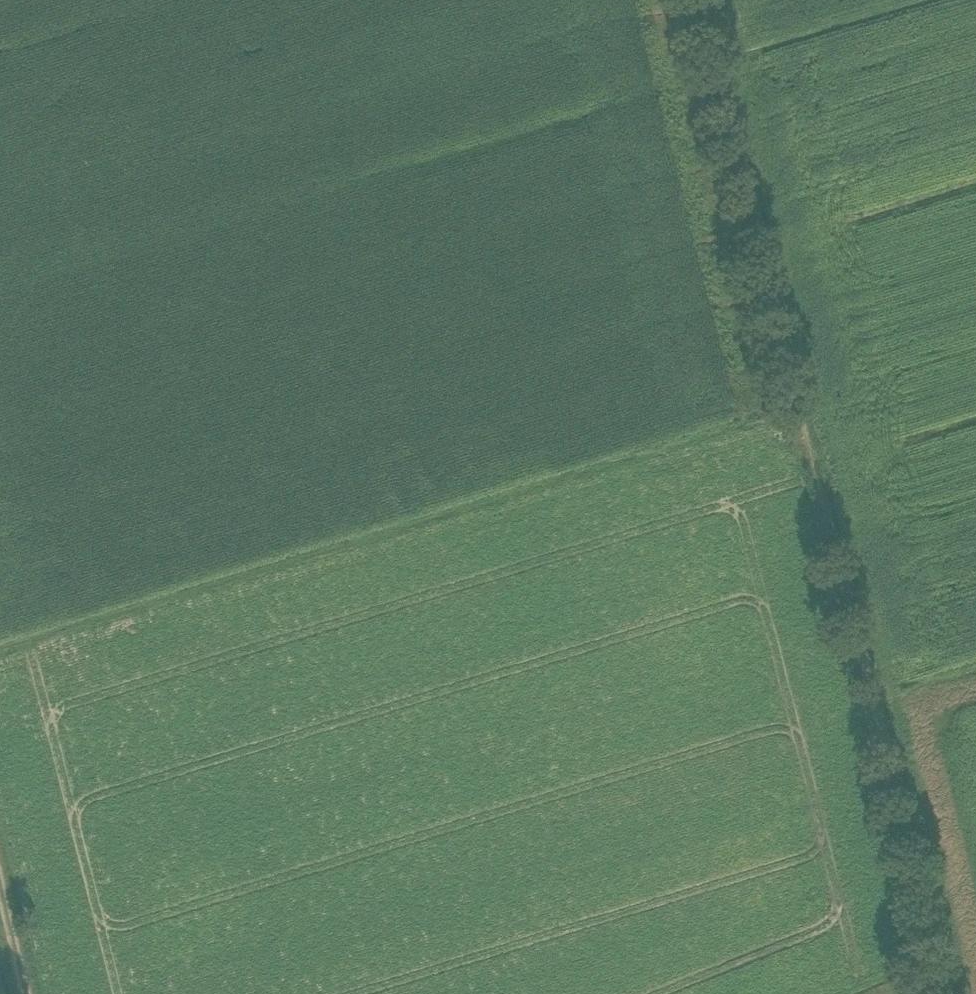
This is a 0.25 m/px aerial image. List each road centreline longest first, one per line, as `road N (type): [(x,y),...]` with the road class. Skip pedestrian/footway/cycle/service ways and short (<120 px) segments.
road 1 (track): [(0,840),(39,993)]

